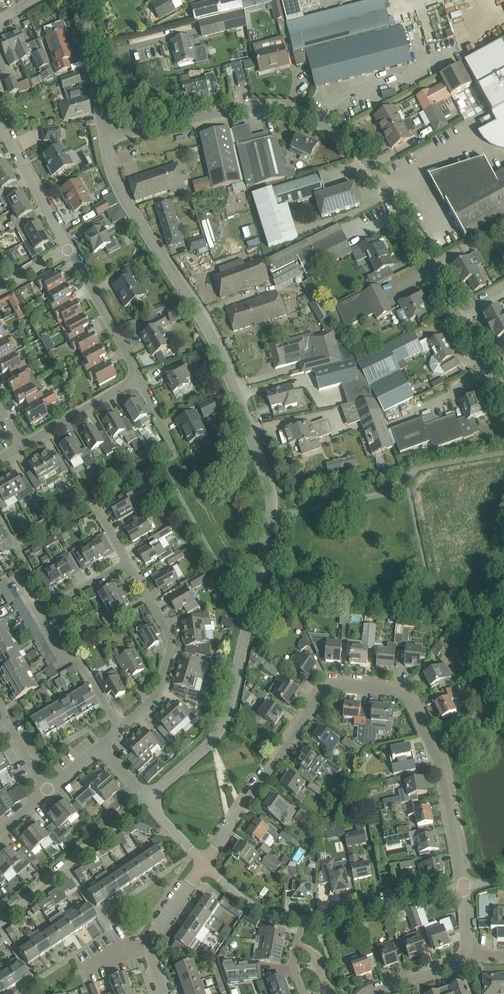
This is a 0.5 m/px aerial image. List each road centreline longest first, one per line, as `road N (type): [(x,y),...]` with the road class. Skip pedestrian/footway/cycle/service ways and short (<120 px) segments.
road 1 (residential): [(147,801),(226,717),(271,496),(204,317),(125,202),(106,141)]
road 2 (unclassified): [(503,386),(400,199),(348,141),(318,122),(252,109),(106,141)]
road 3 (residential): [(466,891),(446,773),(404,690),(330,690),(206,866)]
road 4 (residential): [(122,727),(157,700),(170,636),(129,563)]
road 5 (residential): [(298,922),(466,891)]
road 6 (residential): [(138,377),(69,249)]
road 7 (residential): [(0,925),(112,833)]
road 8 (residential): [(106,141),(74,0)]
road 9 (residential): [(166,993),(157,942),(206,866)]
road 10 (residential): [(69,249),(0,126)]
road 11 (residential): [(122,727),(40,614)]
road 12 (residential): [(23,446),(138,377)]

